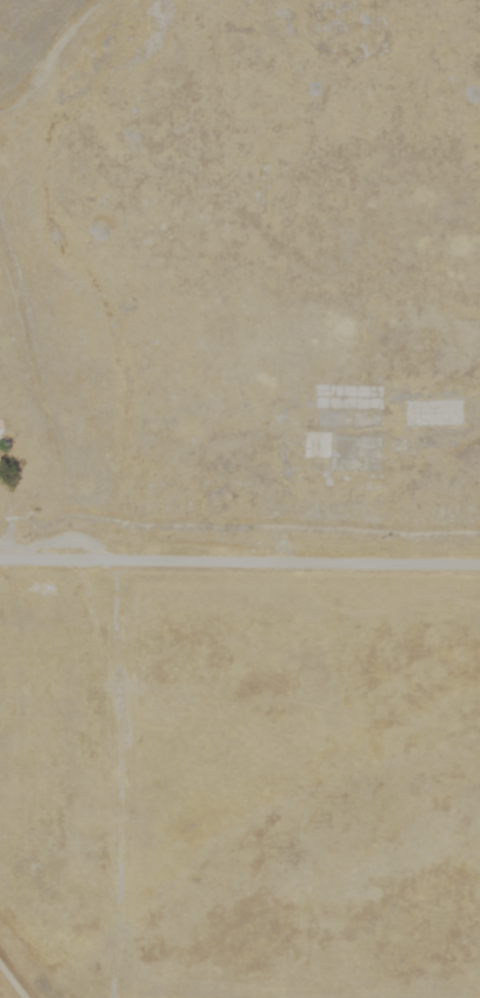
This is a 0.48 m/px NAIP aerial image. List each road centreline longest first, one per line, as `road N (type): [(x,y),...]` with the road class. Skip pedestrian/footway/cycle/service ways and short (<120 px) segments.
road 1 (residential): [(479,570),(0,560)]

